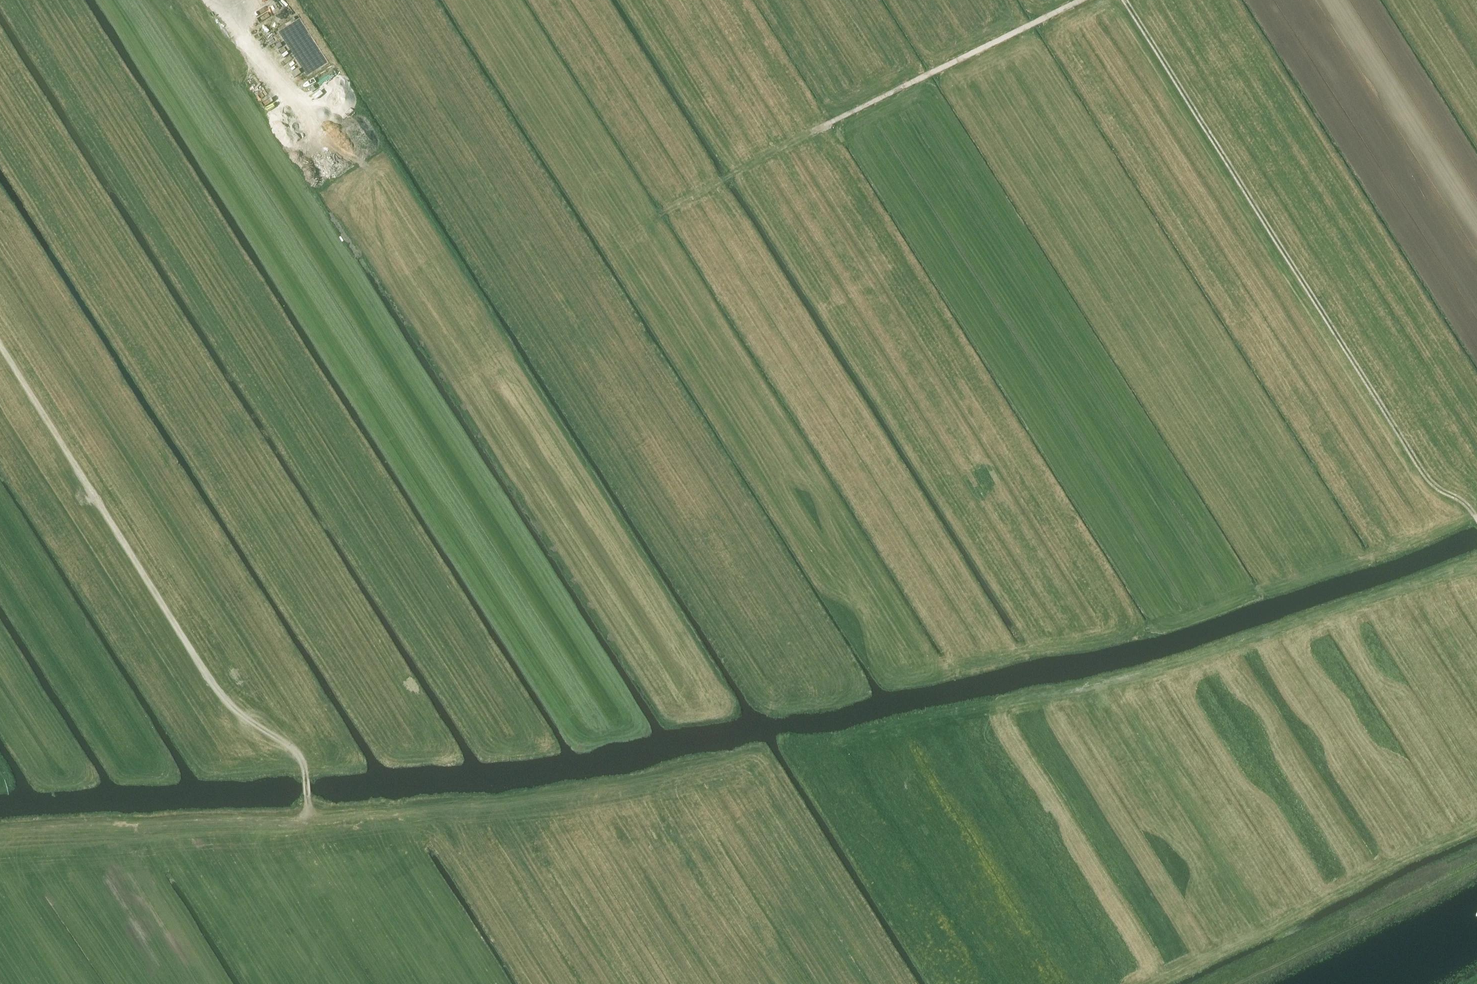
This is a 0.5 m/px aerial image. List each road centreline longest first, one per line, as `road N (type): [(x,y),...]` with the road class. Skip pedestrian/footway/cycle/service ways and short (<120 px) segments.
road 1 (track): [(1476,519),(1429,483),(1124,0)]
road 2 (track): [(0,837),(624,800)]
road 3 (track): [(308,817),(302,756),(227,705),(0,348)]
road 4 (track): [(812,133),(1080,0)]

